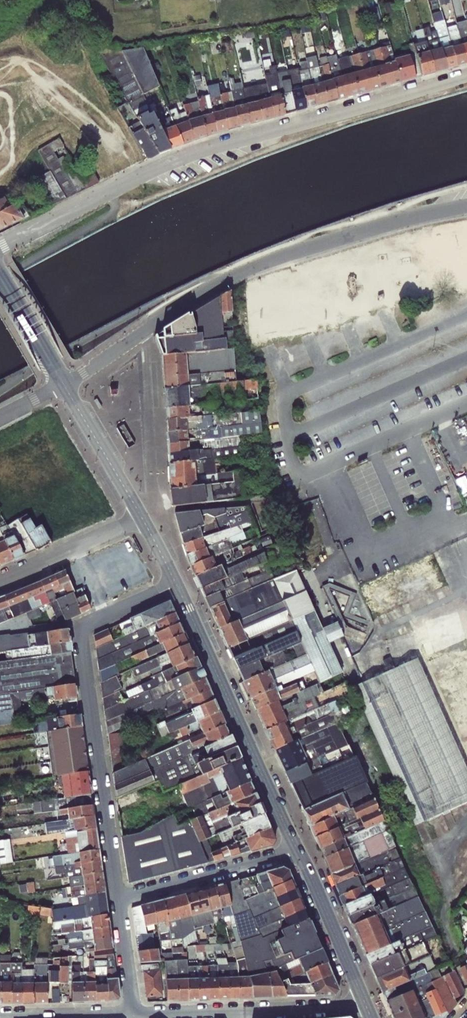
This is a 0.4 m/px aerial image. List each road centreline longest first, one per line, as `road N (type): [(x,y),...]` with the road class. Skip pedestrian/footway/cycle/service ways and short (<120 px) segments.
road 1 (residential): [(0,247),(175,159),(466,77)]
road 2 (unclassified): [(64,385),(249,268),(466,204)]
road 3 (residential): [(175,585),(81,626),(117,897)]
road 4 (tertiary): [(175,585),(297,849)]
road 5 (residential): [(134,1012),(295,1010),(364,1000)]
road 6 (residential): [(297,849),(117,897)]
road 7 (residential): [(147,343),(156,511),(141,519)]
road 8 (tertiary): [(297,849),(364,1000)]
road 9 (tertiary): [(64,385),(141,519)]
road 10 (residential): [(0,580),(141,519)]
road 11 (residential): [(134,1012),(0,1017)]
road 12 (tertiary): [(0,276),(64,385)]

